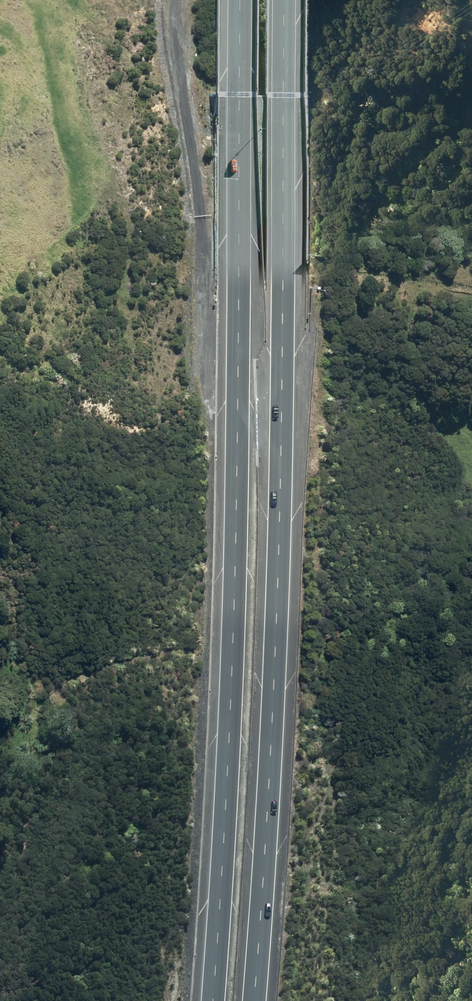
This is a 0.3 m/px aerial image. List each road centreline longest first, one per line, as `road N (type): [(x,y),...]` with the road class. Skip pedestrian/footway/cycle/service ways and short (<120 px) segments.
road 1 (motorway): [(288,0),(282,600),(253,1000)]
road 2 (motorway): [(211,1000),(235,544),(240,0)]

